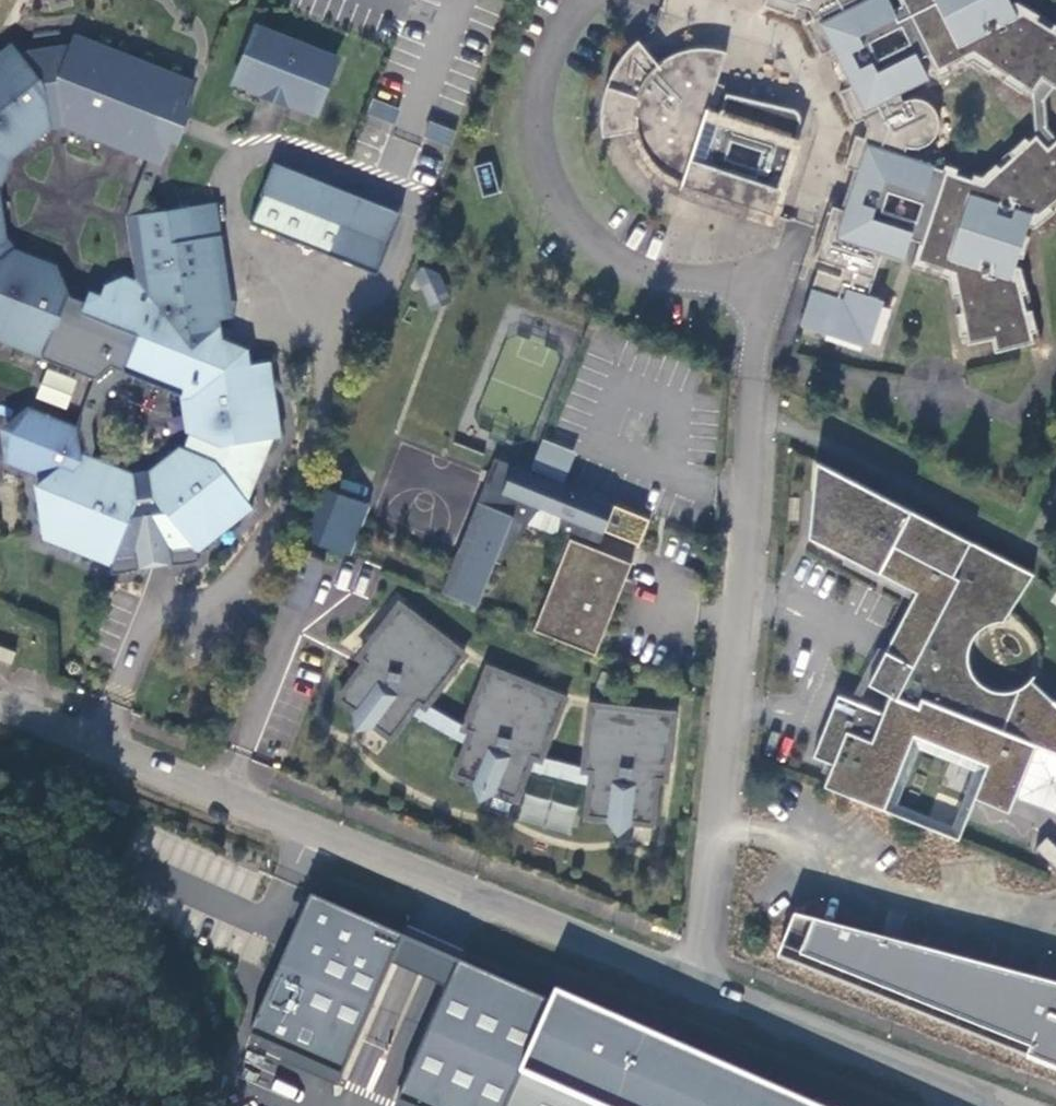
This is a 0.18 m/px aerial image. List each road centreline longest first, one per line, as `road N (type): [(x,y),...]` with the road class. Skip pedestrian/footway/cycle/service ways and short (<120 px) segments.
road 1 (unclassified): [(693,984),(729,703),(758,289),(725,275),(659,271),(601,248),(562,199),(542,137),(546,77),(584,0)]
road 2 (unclassified): [(693,984),(0,709)]
road 3 (unclassified): [(992,1105),(693,984)]

